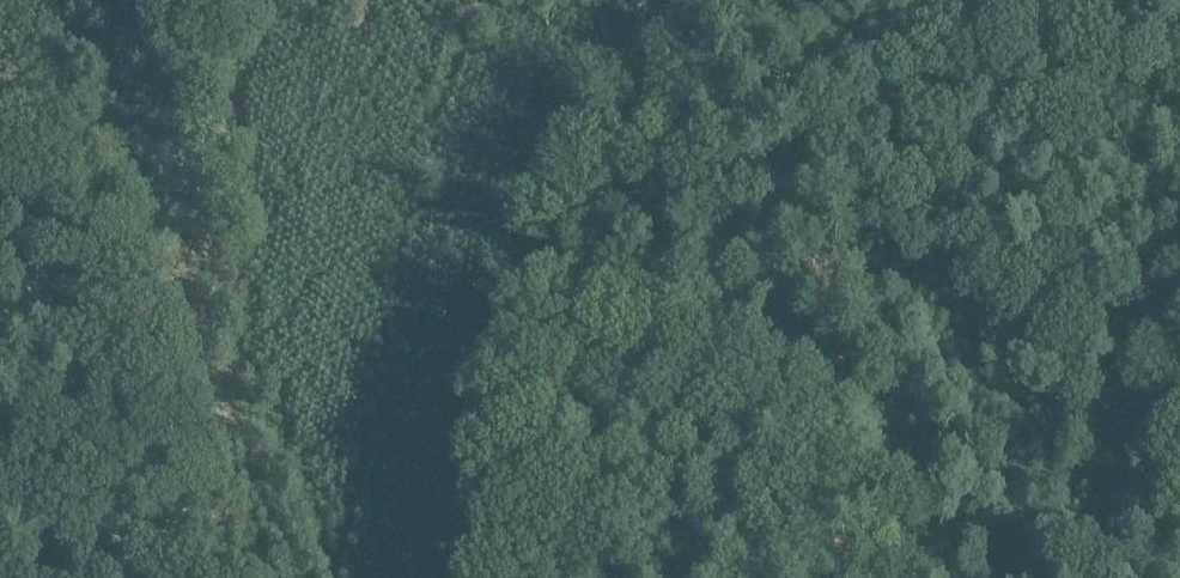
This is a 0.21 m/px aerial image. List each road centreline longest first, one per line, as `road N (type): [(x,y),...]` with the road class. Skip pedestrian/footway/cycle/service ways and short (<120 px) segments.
road 1 (track): [(623,117),(800,101),(822,109),(833,126),(902,577)]
road 2 (track): [(644,0),(517,577)]

